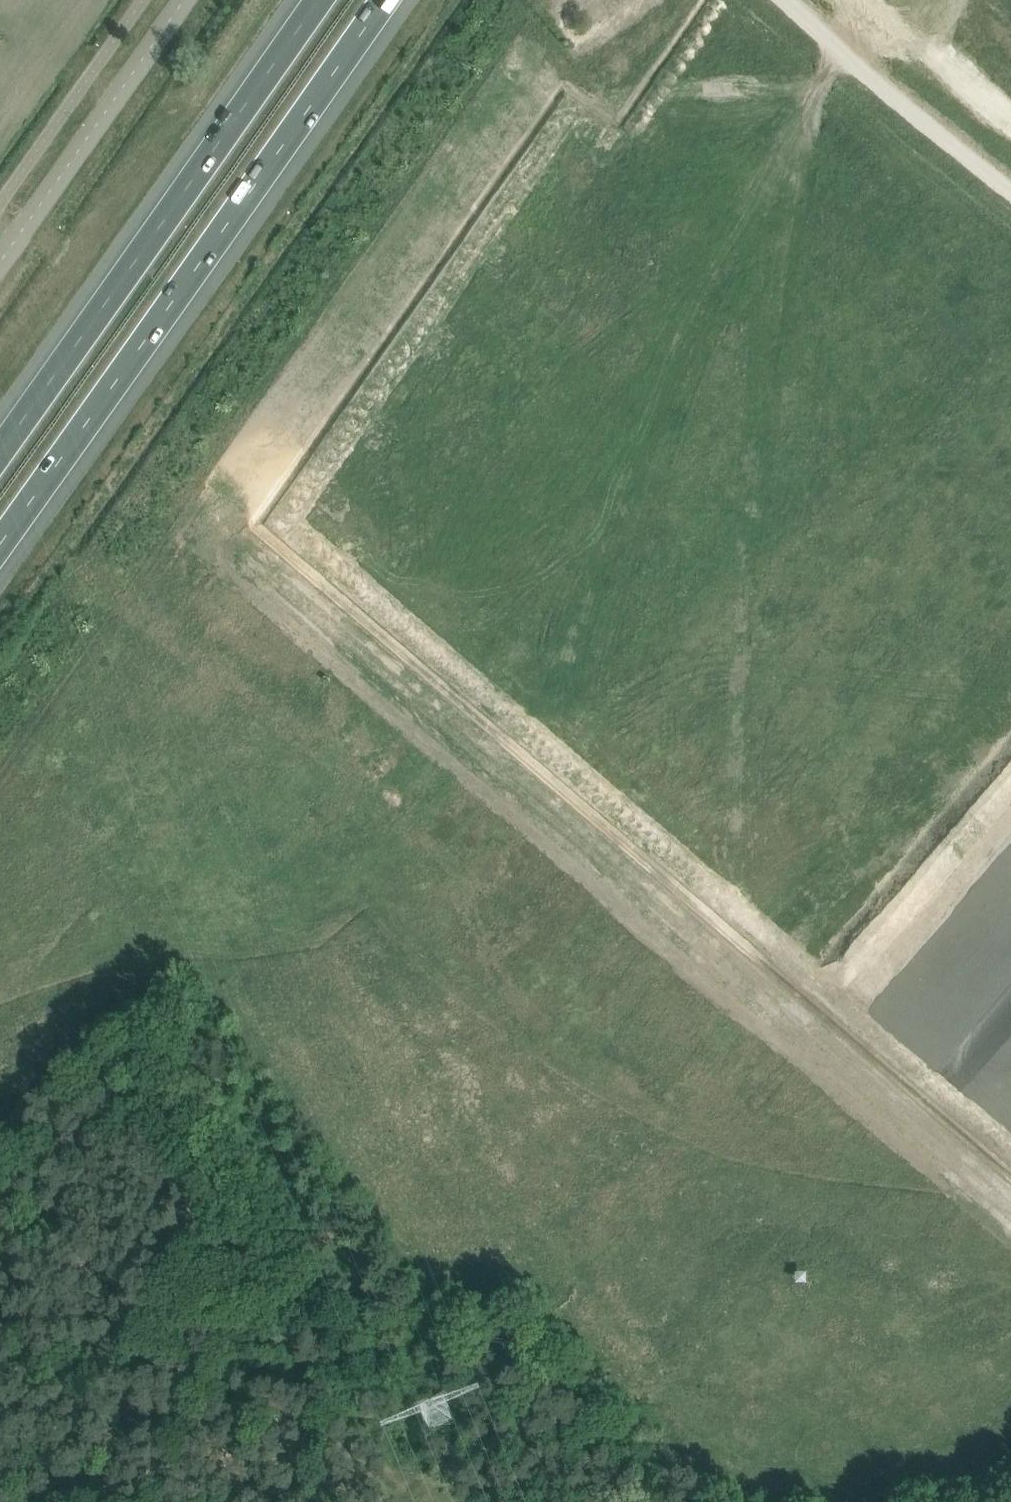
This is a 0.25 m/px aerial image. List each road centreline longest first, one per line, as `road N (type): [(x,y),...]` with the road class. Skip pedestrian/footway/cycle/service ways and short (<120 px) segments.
road 1 (motorway): [(0,547),(390,0)]
road 2 (motorway): [(315,0),(0,448)]
road 3 (unclassified): [(0,263),(184,0)]
road 4 (unclassified): [(1010,190),(787,0)]

